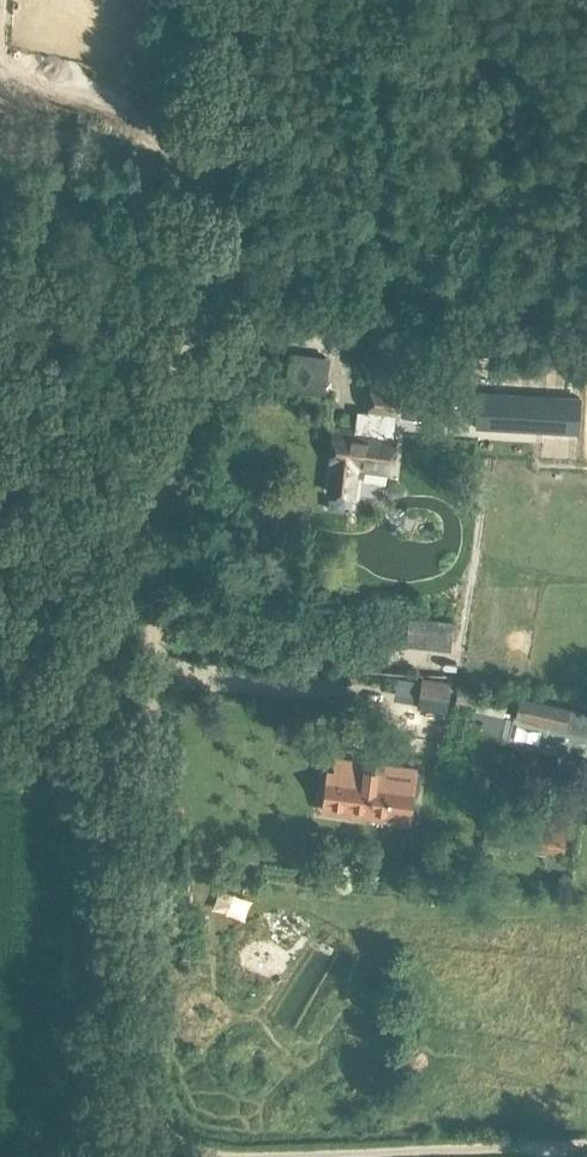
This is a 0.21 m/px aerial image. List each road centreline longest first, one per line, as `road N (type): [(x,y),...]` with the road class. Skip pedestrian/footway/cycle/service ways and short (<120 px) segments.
road 1 (track): [(195,0),(188,301),(168,451),(142,1077),(153,1121),(173,1143)]
road 2 (track): [(173,1143),(236,1156),(586,1138)]
road 3 (track): [(168,451),(0,454)]

